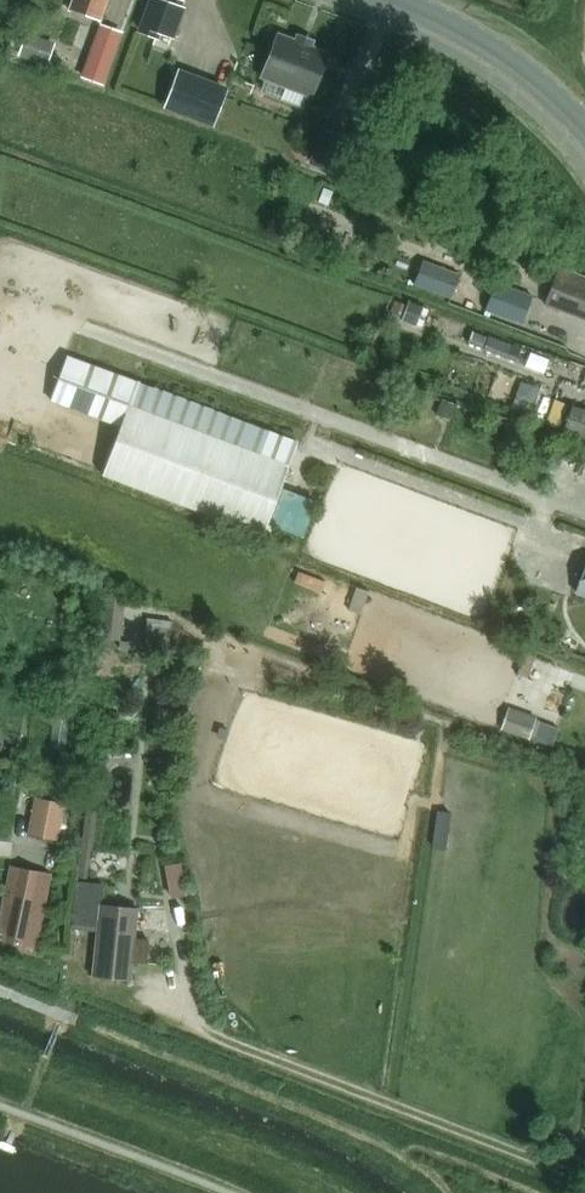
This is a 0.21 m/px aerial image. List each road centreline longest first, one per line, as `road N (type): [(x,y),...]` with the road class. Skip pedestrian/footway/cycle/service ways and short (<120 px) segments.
road 1 (track): [(584,1178),(138,1003)]
road 2 (tertiary): [(584,133),(478,41),(387,0)]

